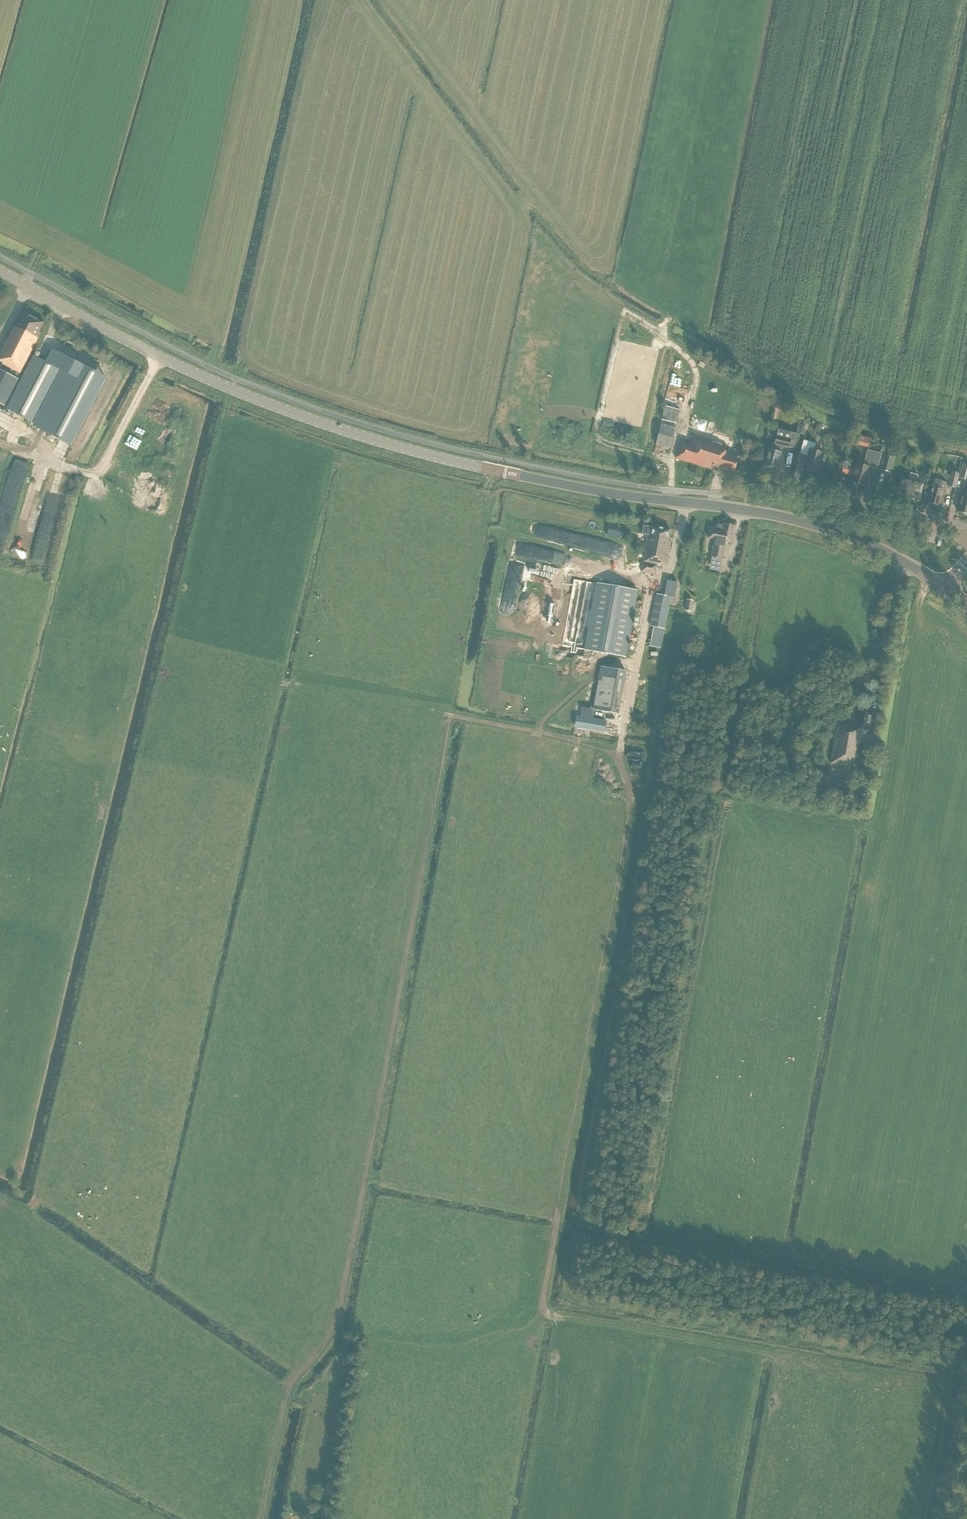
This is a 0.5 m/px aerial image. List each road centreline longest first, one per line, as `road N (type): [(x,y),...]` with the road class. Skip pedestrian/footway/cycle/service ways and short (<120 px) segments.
road 1 (secondary): [(945,587),(816,525),(505,472),(316,421),(172,362),(0,270)]

